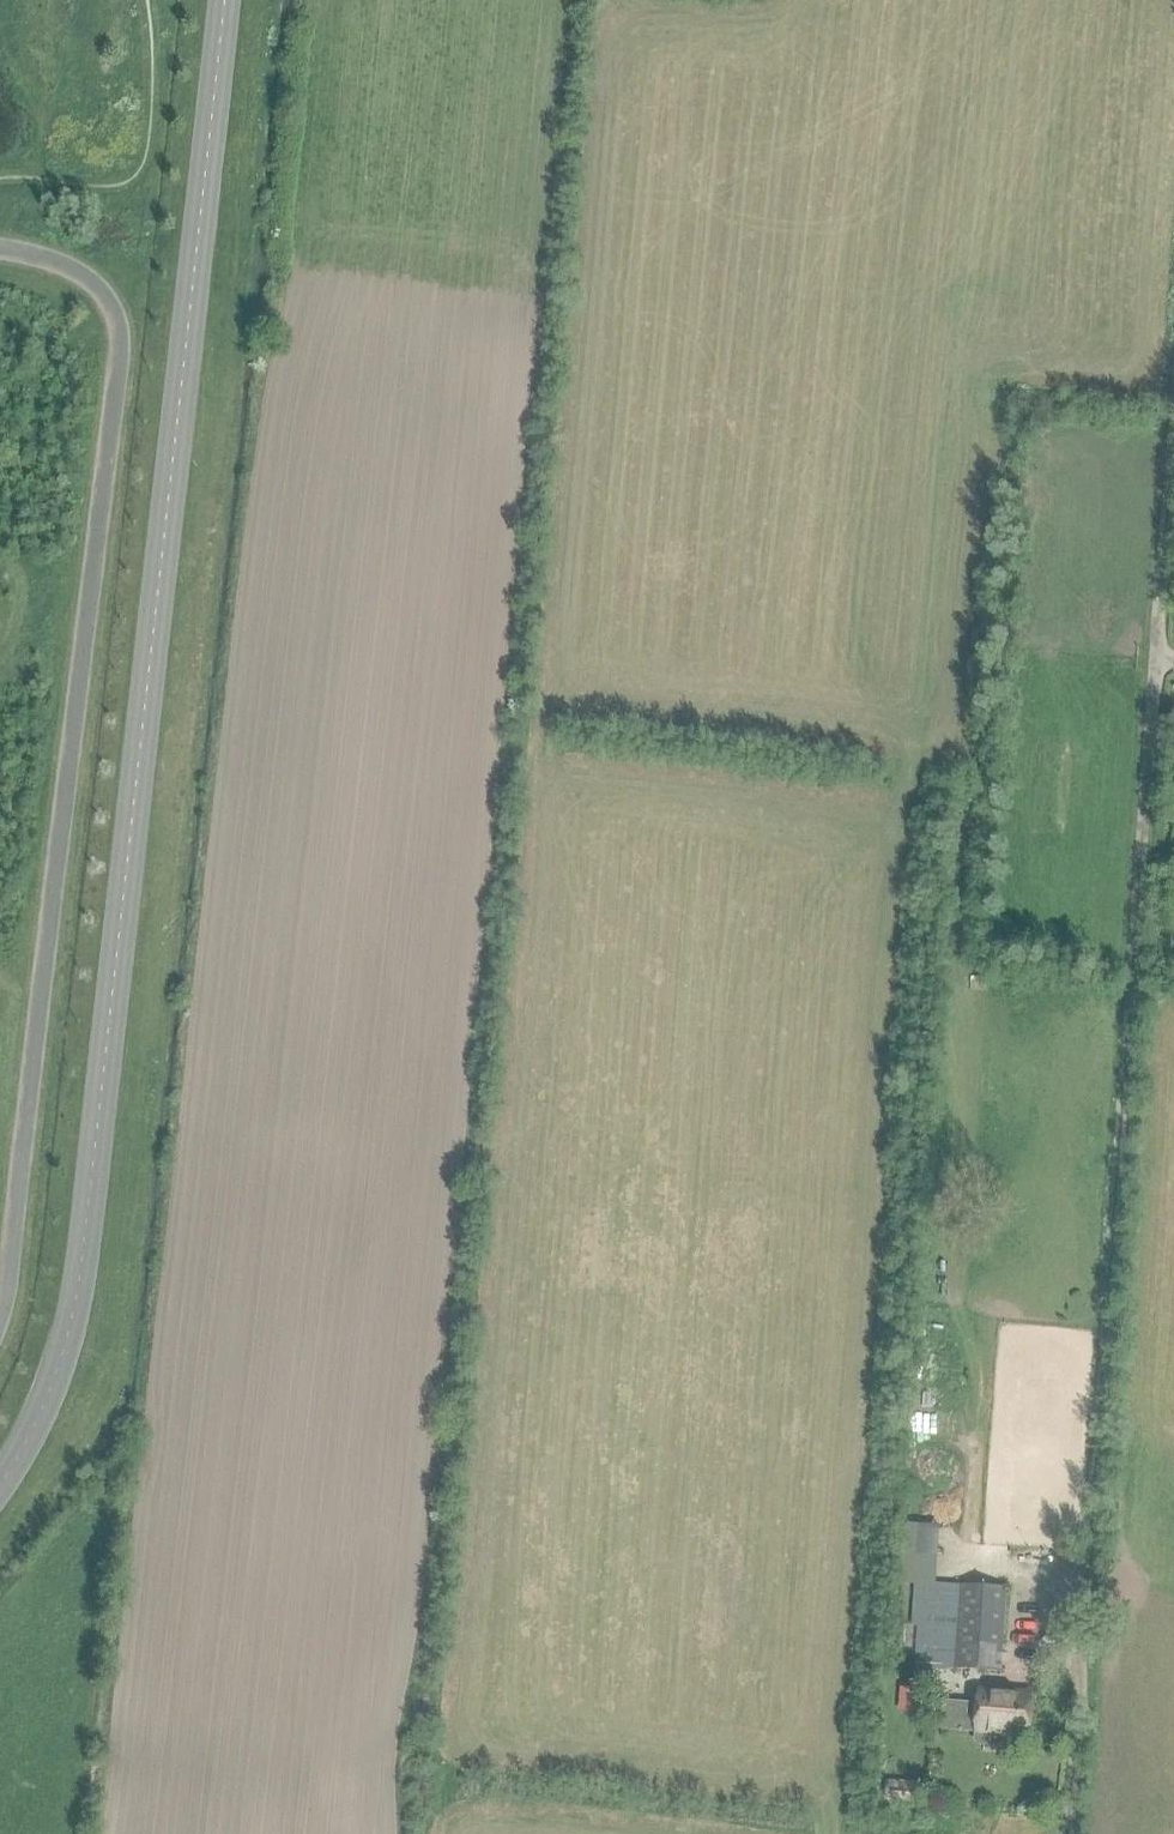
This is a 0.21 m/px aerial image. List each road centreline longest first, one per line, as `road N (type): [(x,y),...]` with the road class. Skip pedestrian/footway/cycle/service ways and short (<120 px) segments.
road 1 (tertiary): [(0,1484),(63,1354),(78,1291),(225,0)]
road 2 (track): [(1068,1833),(1173,450)]

